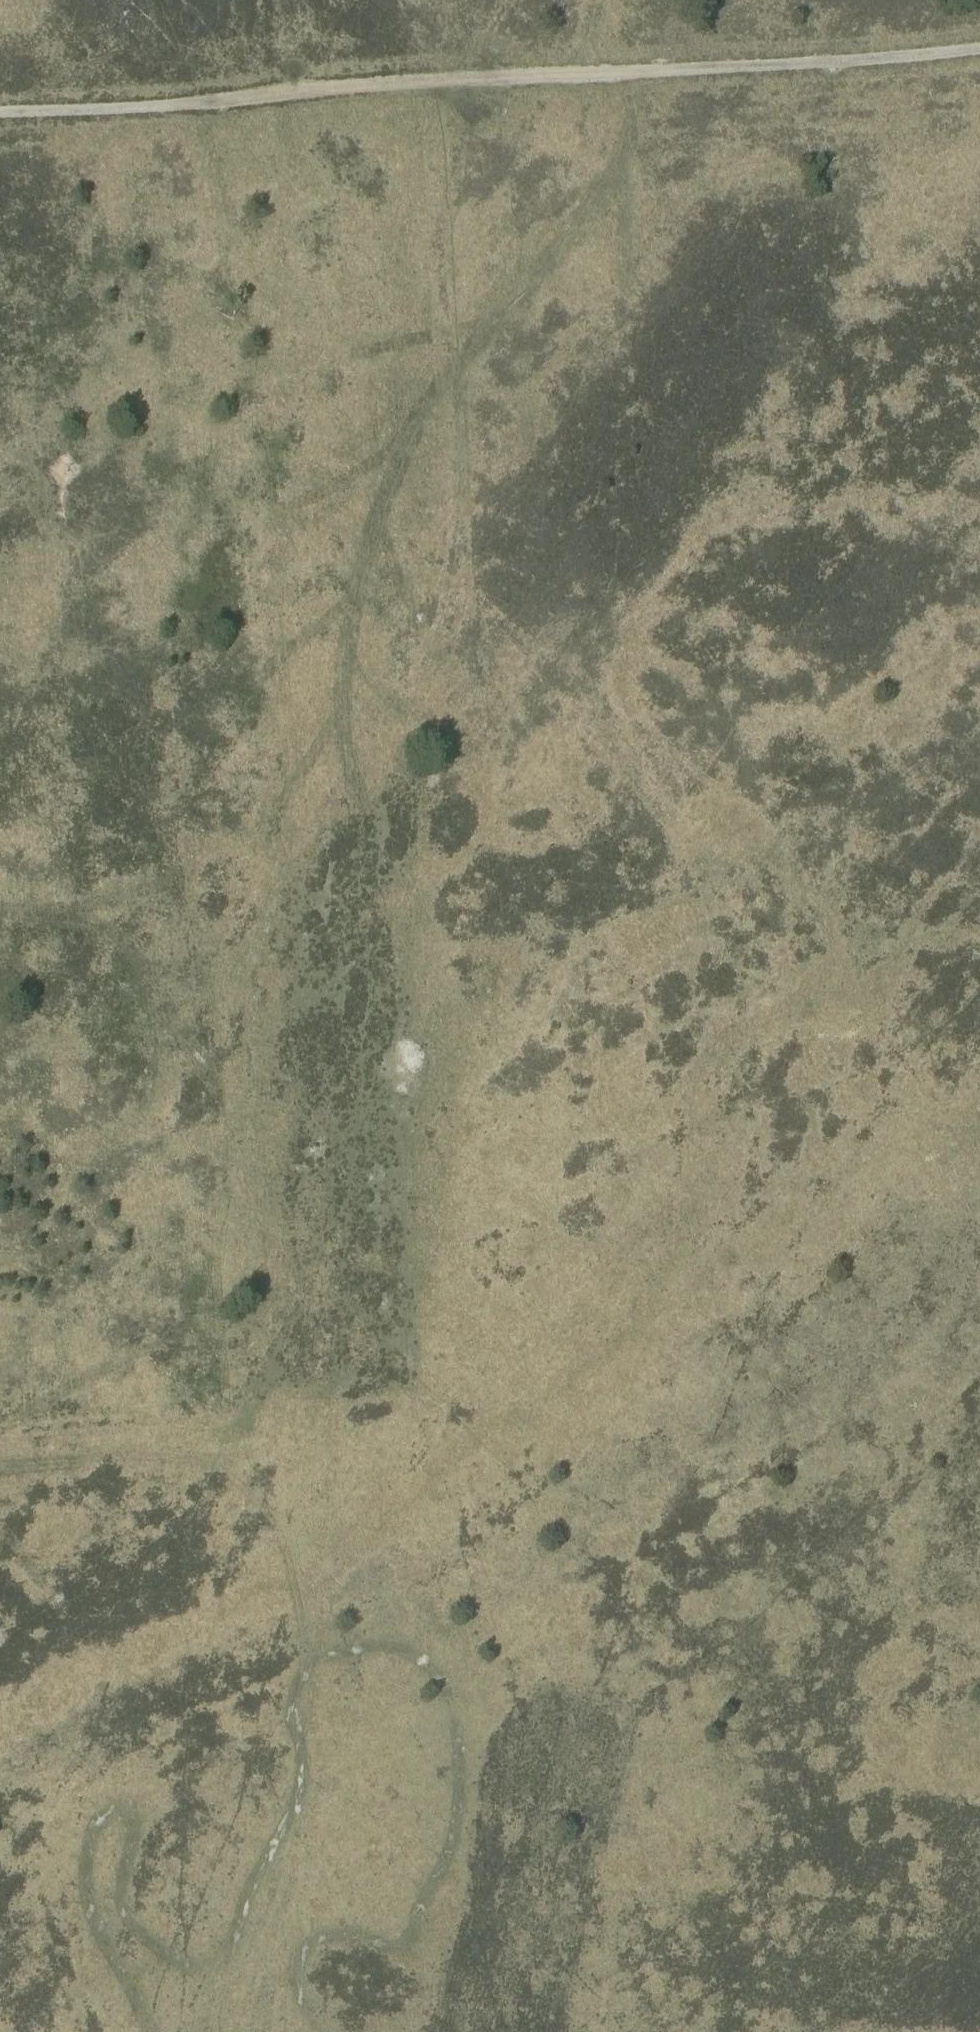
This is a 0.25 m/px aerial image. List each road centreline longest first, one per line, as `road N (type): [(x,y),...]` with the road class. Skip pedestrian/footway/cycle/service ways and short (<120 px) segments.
road 1 (track): [(979,51),(0,114)]

